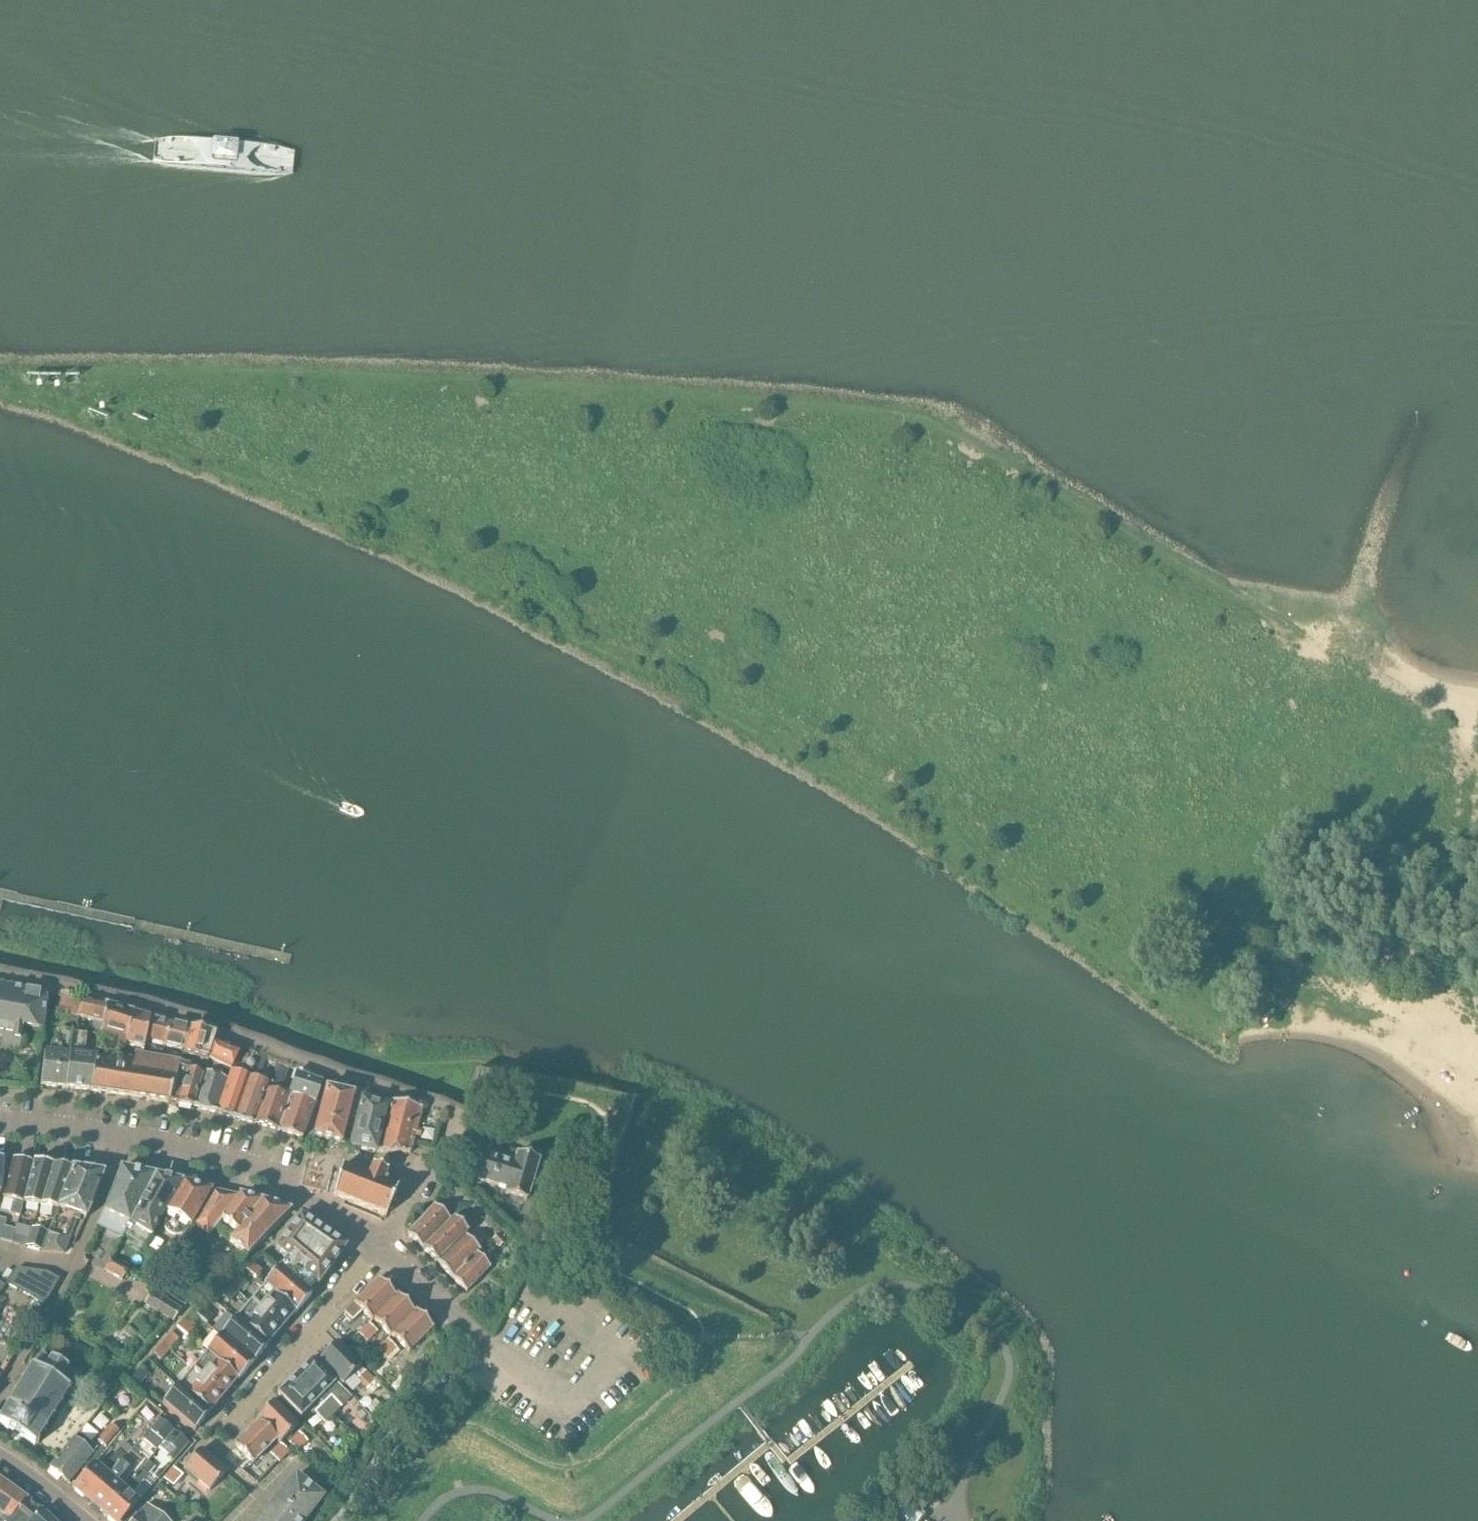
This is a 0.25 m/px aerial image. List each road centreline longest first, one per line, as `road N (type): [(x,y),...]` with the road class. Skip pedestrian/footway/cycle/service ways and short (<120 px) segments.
road 1 (residential): [(377,1244),(334,1207),(274,1176),(124,1138)]
road 2 (residential): [(0,1385),(75,1268),(124,1138)]
road 3 (residential): [(222,1438),(377,1244)]
road 4 (track): [(326,1520),(404,1420),(496,1346)]
road 5 (residential): [(377,1244),(434,1177),(461,1111)]
road 6 (residential): [(496,1346),(377,1244)]
road 7 (residential): [(124,1138),(0,1122)]

